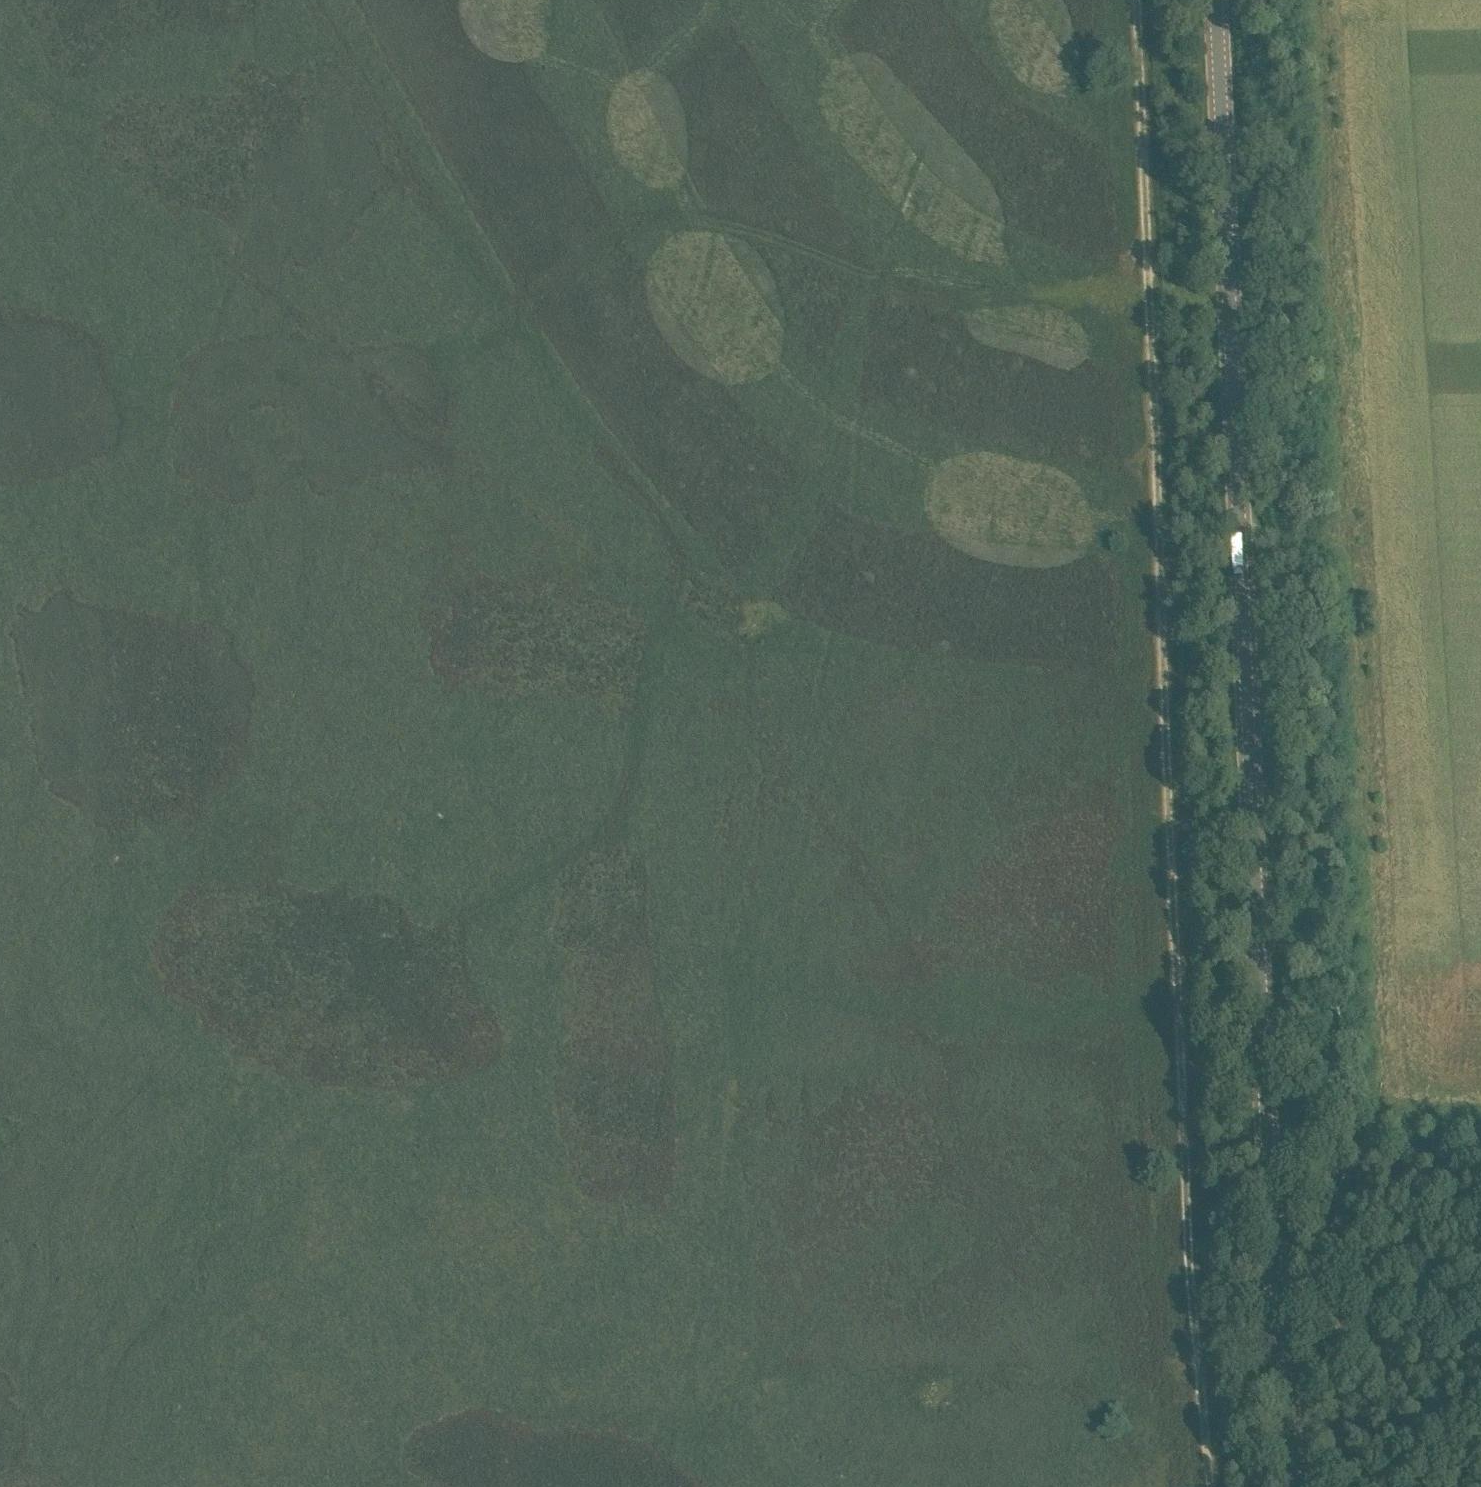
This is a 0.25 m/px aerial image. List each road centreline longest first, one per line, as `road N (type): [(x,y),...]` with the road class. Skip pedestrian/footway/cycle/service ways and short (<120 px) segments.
road 1 (track): [(1142,0),(1187,1022),(1221,1486)]
road 2 (secondary): [(1293,1486),(1263,1098),(1216,0)]
road 3 (track): [(1480,1107),(1416,1107),(1388,1082),(1359,528),(1239,530)]

